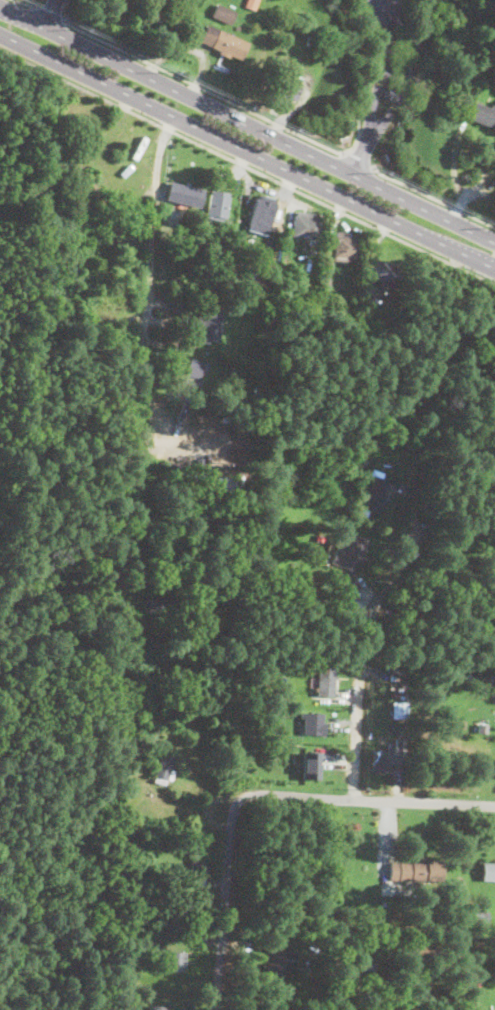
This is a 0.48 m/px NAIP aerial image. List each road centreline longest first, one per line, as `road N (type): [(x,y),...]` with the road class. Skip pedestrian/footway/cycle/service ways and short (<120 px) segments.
road 1 (primary): [(0,33),(494,270)]
road 2 (primary): [(494,243),(0,8)]
road 3 (residential): [(405,386),(419,416),(408,550),(367,639),(357,800)]
road 4 (residential): [(494,806),(232,790)]
road 5 (residential): [(232,790),(216,1009)]
road 6 (residential): [(372,130),(395,106),(410,70),(410,41),(392,20)]

